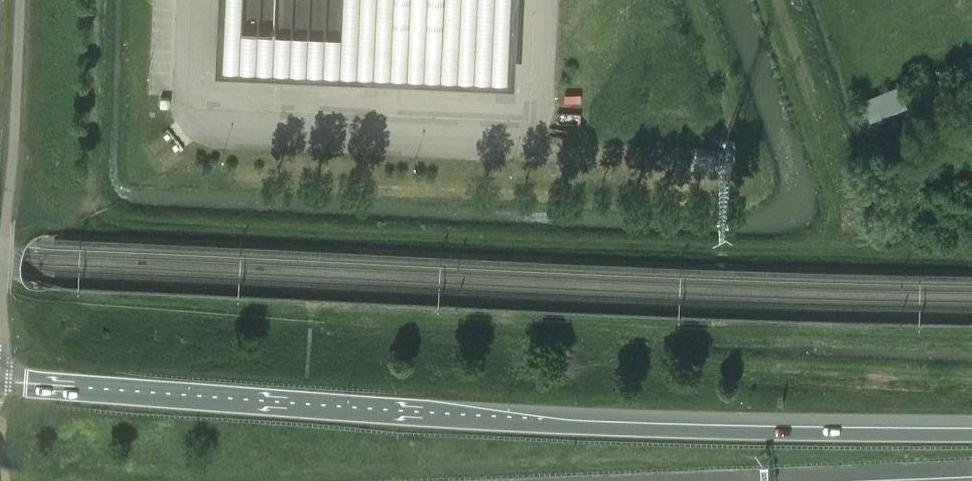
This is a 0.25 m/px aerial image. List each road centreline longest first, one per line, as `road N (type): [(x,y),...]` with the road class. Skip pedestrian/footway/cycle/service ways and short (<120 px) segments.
road 1 (motorway): [(971,434),(539,425),(0,388)]

